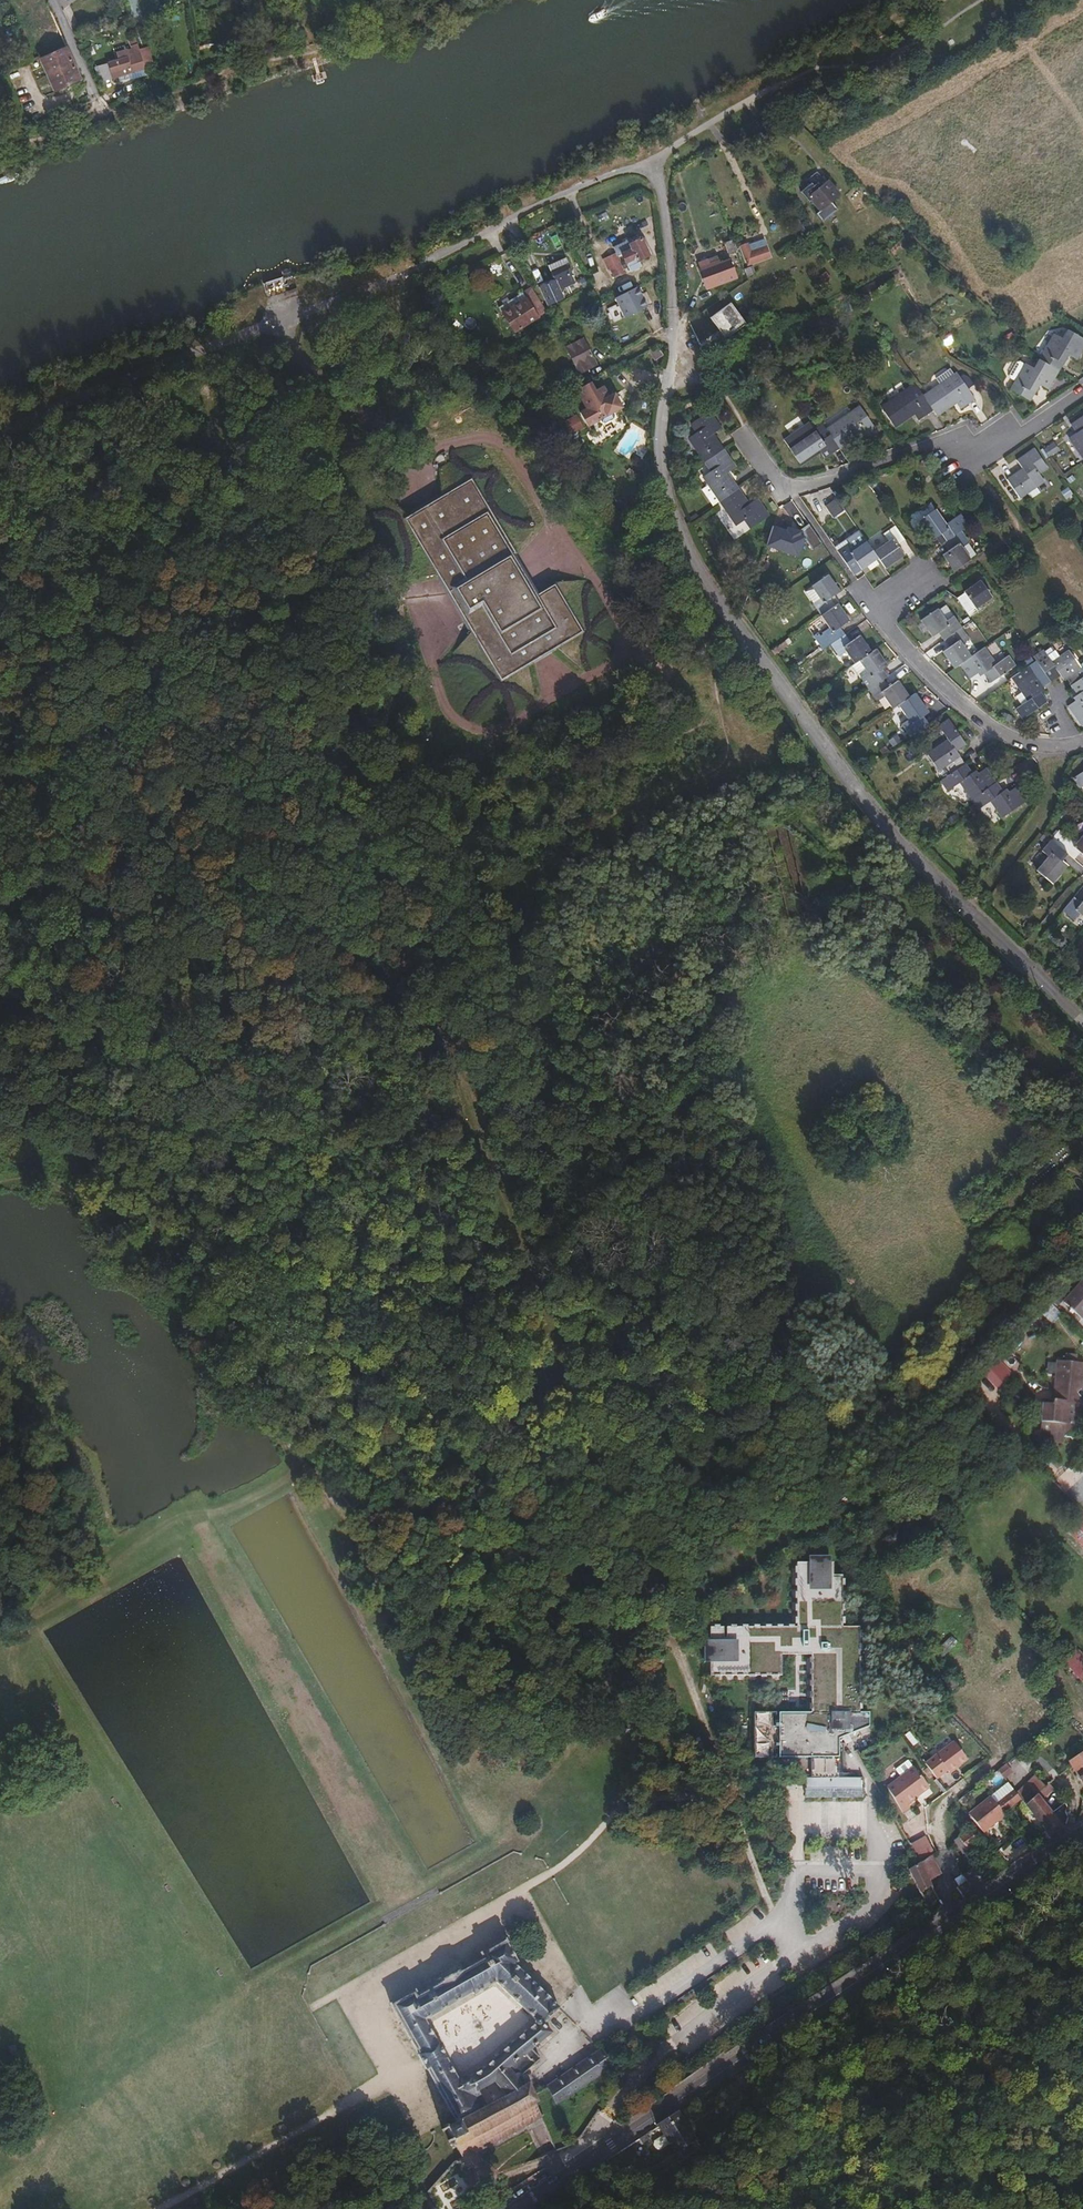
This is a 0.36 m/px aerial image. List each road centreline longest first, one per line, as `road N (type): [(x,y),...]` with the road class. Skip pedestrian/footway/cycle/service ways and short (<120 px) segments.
road 1 (track): [(179,355),(357,801),(620,1522),(784,1922)]
road 2 (residential): [(1082,1028),(821,744),(699,564),(662,472),(674,321)]
road 3 (track): [(434,1558),(416,962),(211,874)]
road 4 (track): [(33,1038),(134,1181),(620,1522)]
road 5 (primary): [(515,2208),(1082,1834)]
road 6 (track): [(211,874),(134,1181),(416,975)]
road 7 (track): [(397,2082),(351,1996),(512,1902),(575,2005),(606,2030),(630,2026)]
road 8 (residential): [(746,442),(792,491),(935,444),(967,446),(1023,433),(1082,392)]
road 9 (track): [(655,1612),(657,1675),(640,1757),(619,1806),(594,1840),(512,1902)]
road 10 (residential): [(1082,744),(1018,741),(970,712),(907,651),(878,613),(926,575)]
road 11 (track): [(273,589),(207,863)]
road 12 (track): [(162,2208),(397,2082)]
road 13 (track): [(0,964),(207,863)]
road 14 (track): [(207,863),(0,774)]
road 15 (track): [(207,863),(292,1066)]
road 16 (track): [(1052,749),(1048,824),(969,912)]
road 17 (track): [(655,1612),(818,1518)]
road 18 (track): [(0,837),(164,760)]
road 19 (track): [(164,760),(312,689)]
road 20 (track): [(207,863),(354,795)]
road 21 (residential): [(674,321),(656,163)]
road 22 (residential): [(54,0),(98,120)]

